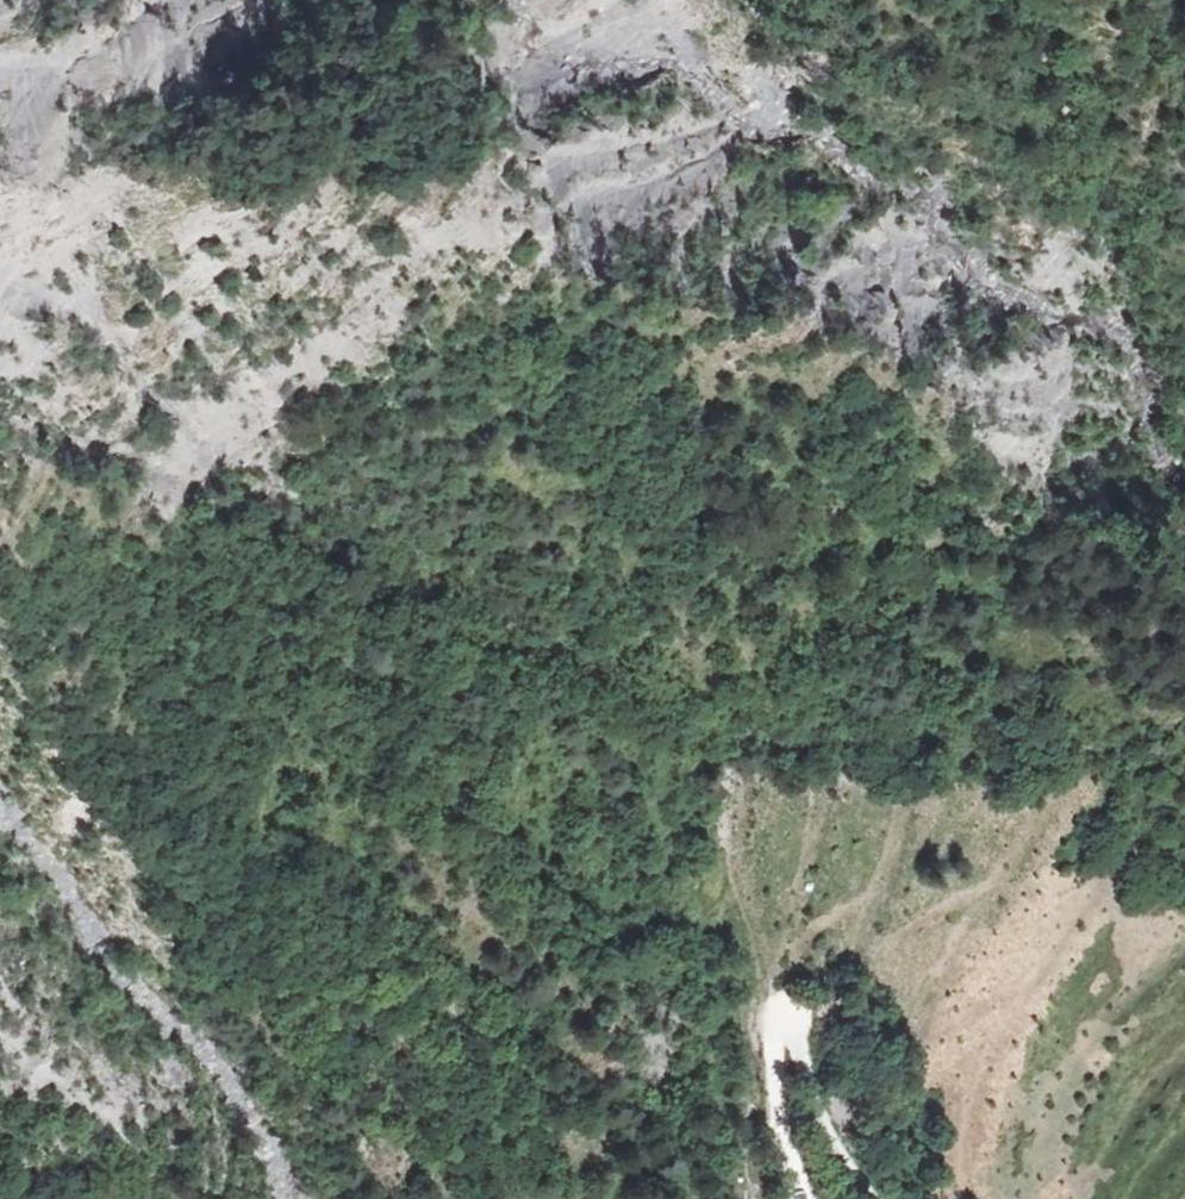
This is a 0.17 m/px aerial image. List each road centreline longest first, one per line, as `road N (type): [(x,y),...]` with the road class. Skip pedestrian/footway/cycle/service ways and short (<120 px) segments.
road 1 (unclassified): [(865,1198),(824,1138),(799,1083),(794,1032),(780,1022),(769,1044),(769,1087),(791,1198)]

